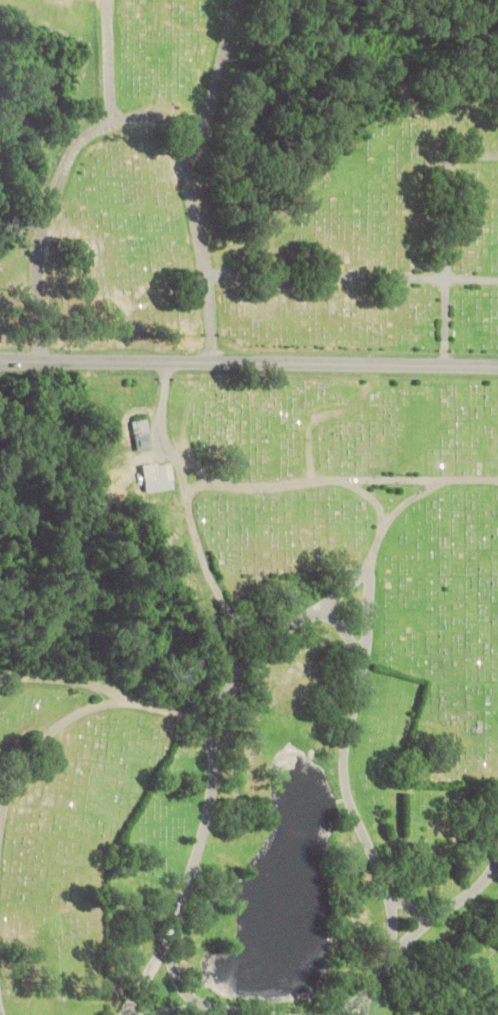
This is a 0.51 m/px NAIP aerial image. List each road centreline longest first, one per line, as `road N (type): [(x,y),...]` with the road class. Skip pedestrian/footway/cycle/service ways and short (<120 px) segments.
road 1 (tertiary): [(497,367),(0,362)]

